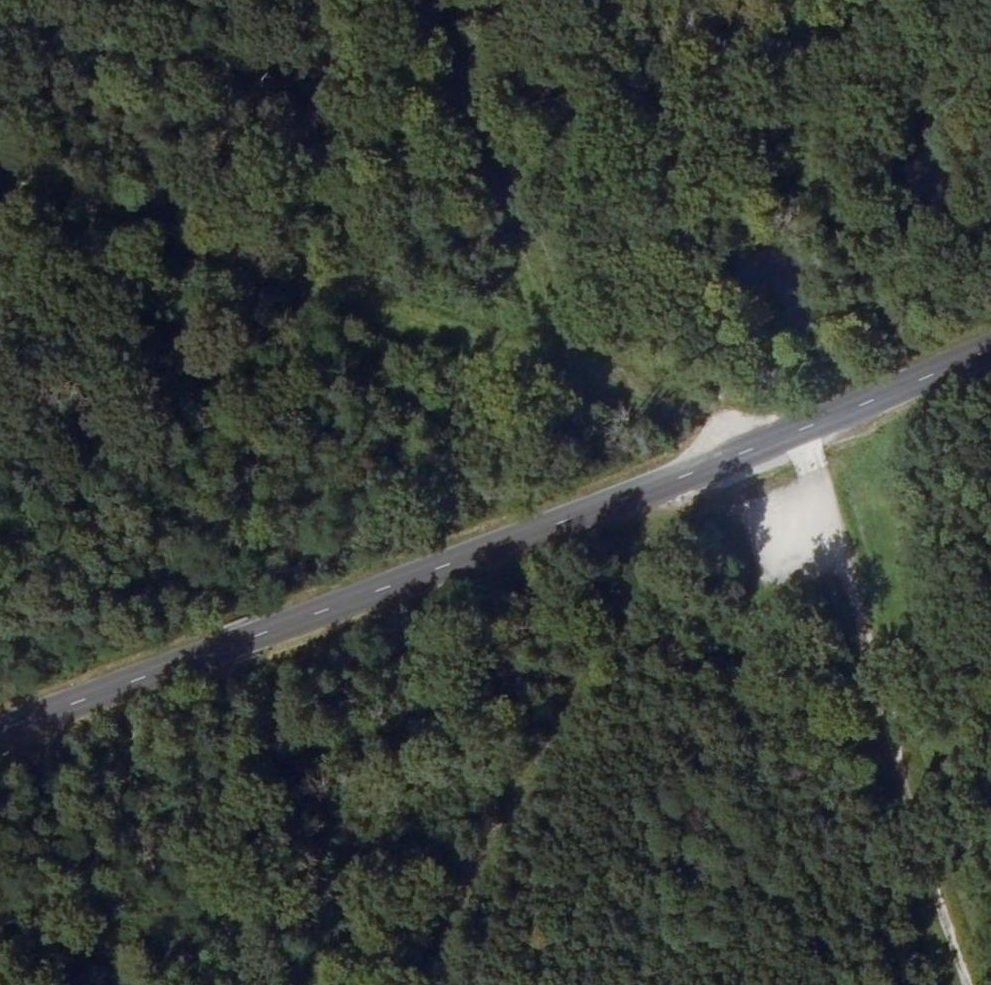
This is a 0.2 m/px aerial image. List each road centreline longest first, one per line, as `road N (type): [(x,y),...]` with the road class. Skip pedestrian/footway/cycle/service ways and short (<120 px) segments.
road 1 (secondary): [(0,730),(755,451),(990,355)]
road 2 (track): [(755,451),(0,191)]
road 3 (track): [(418,984),(677,519),(769,481)]
road 4 (track): [(769,481),(910,792),(984,984)]
road 5 (track): [(435,0),(577,390)]

